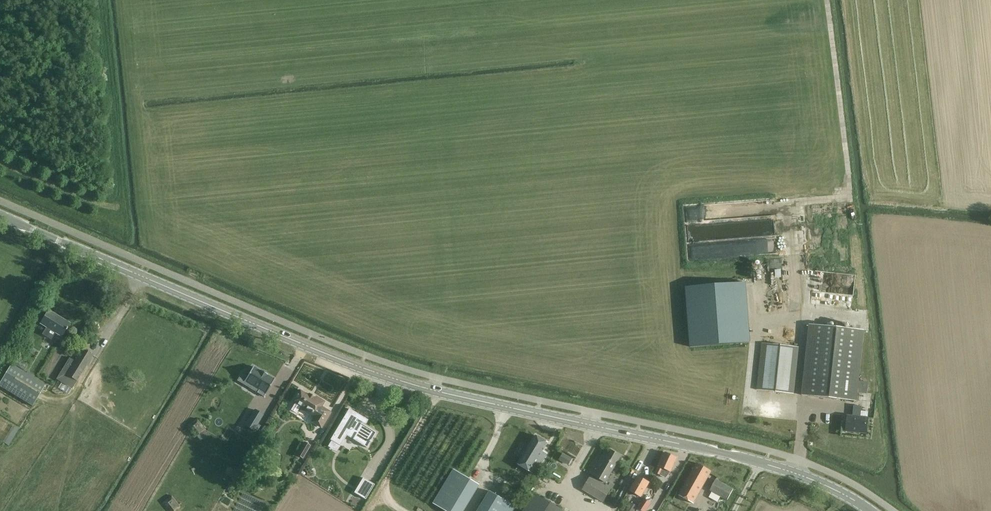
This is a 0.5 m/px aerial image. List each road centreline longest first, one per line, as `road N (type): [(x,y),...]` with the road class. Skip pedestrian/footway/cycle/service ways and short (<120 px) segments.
road 1 (tertiary): [(870,510),(796,472),(371,371),(0,216)]

